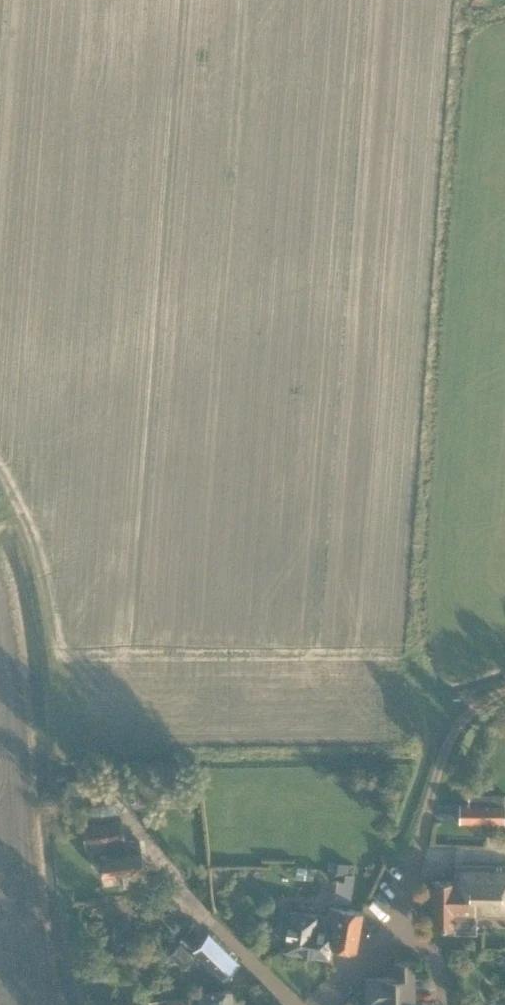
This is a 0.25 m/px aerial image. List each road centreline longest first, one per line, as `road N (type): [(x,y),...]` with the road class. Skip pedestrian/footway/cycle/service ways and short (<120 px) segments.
road 1 (residential): [(299,1004),(181,888),(134,819)]
road 2 (residential): [(504,689),(478,702),(450,733),(420,842)]

